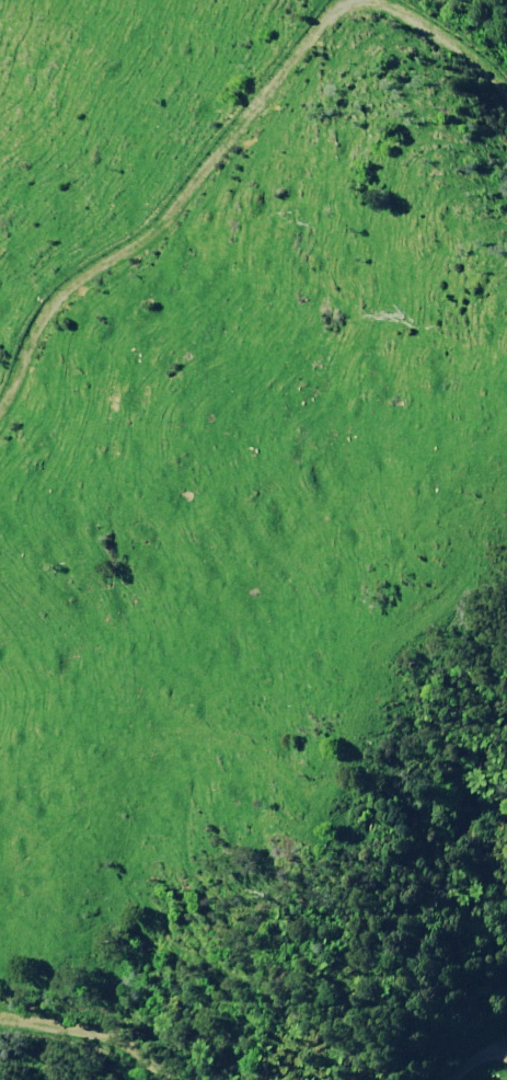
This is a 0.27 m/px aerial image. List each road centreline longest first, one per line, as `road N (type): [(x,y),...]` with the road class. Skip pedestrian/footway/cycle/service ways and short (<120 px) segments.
road 1 (track): [(0,395),(60,286),(160,207),(335,0)]
road 2 (track): [(172,1079),(124,1035),(0,1012)]
road 3 (track): [(391,0),(506,90)]

